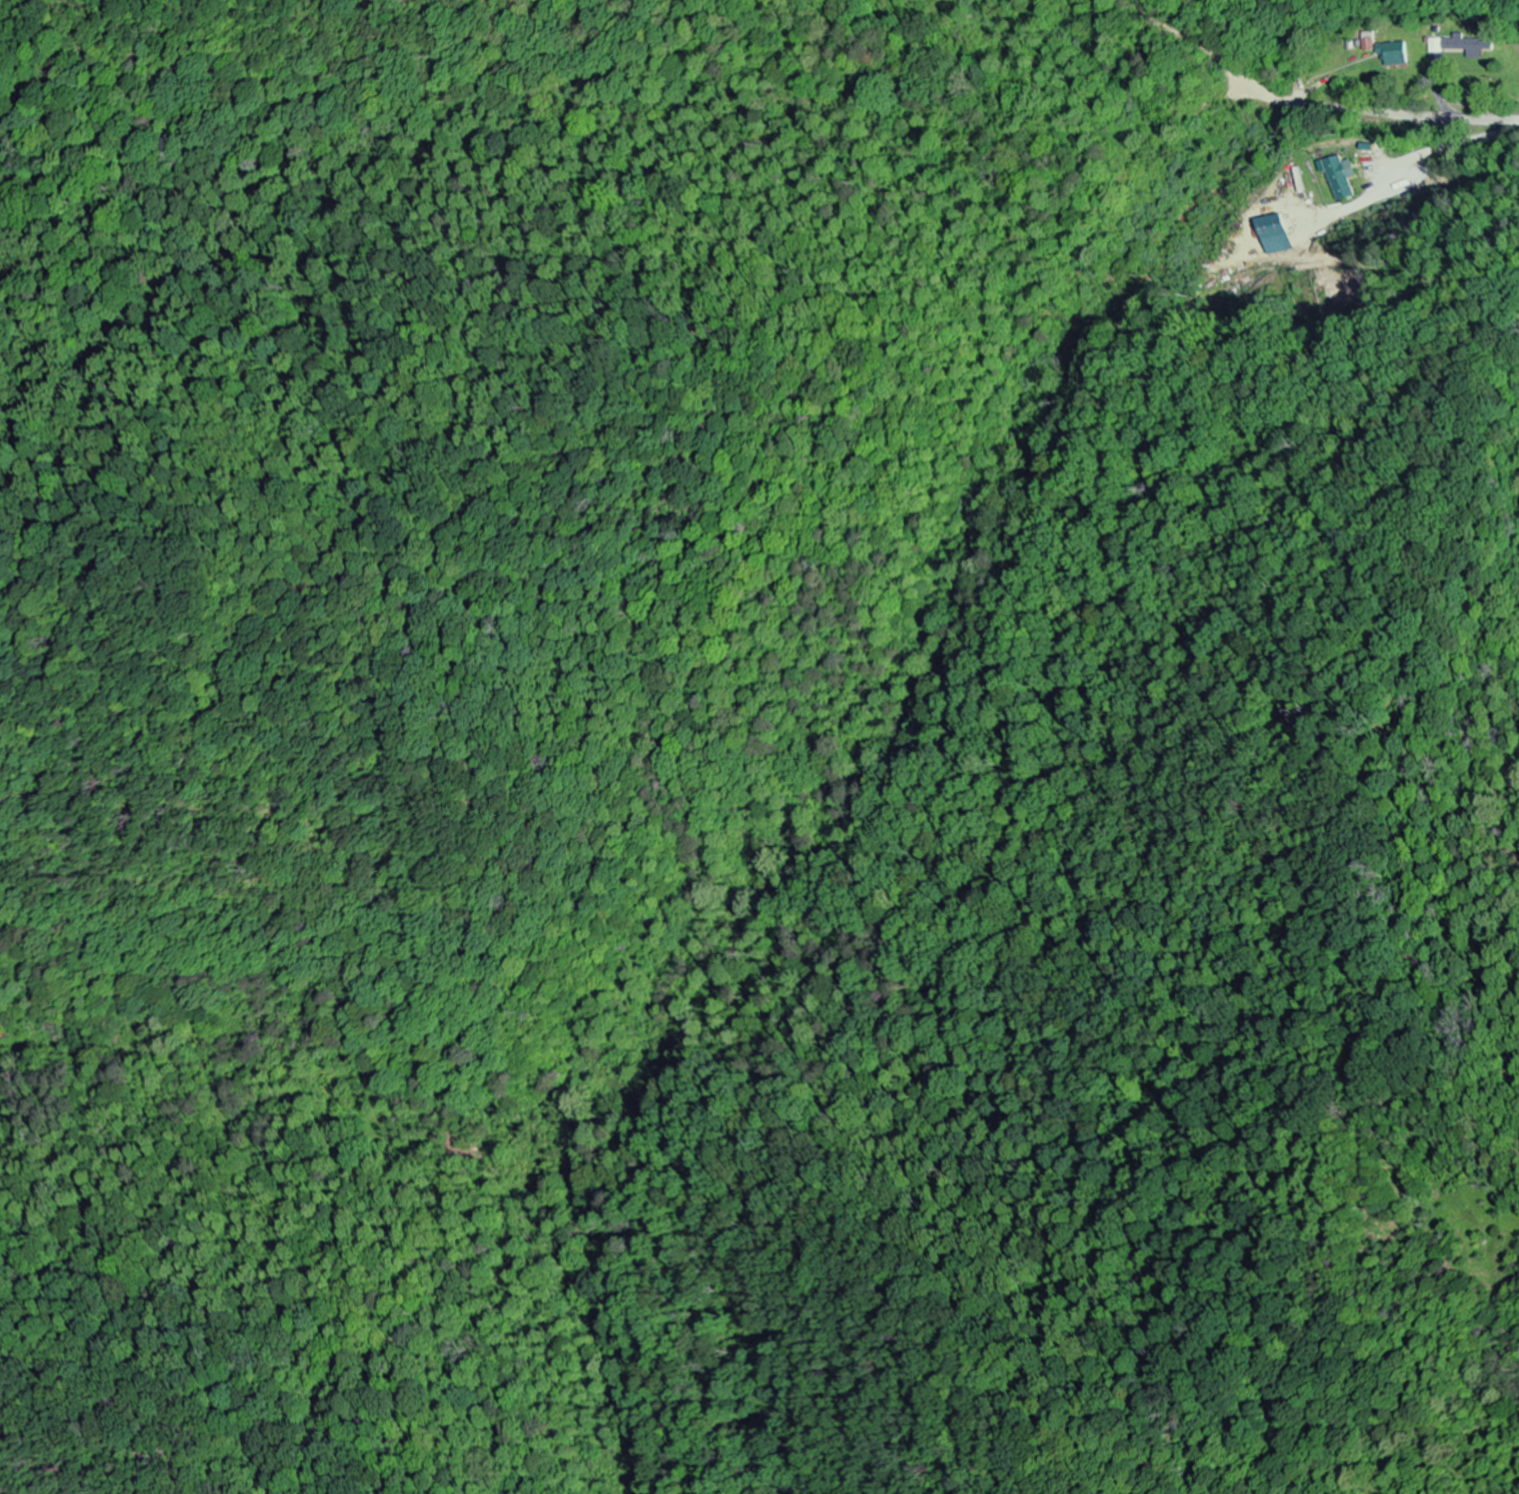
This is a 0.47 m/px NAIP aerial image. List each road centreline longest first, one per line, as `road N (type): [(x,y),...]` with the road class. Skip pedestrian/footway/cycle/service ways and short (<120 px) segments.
road 1 (tertiary): [(1518,119),(1288,105),(1257,93),(1215,58)]

